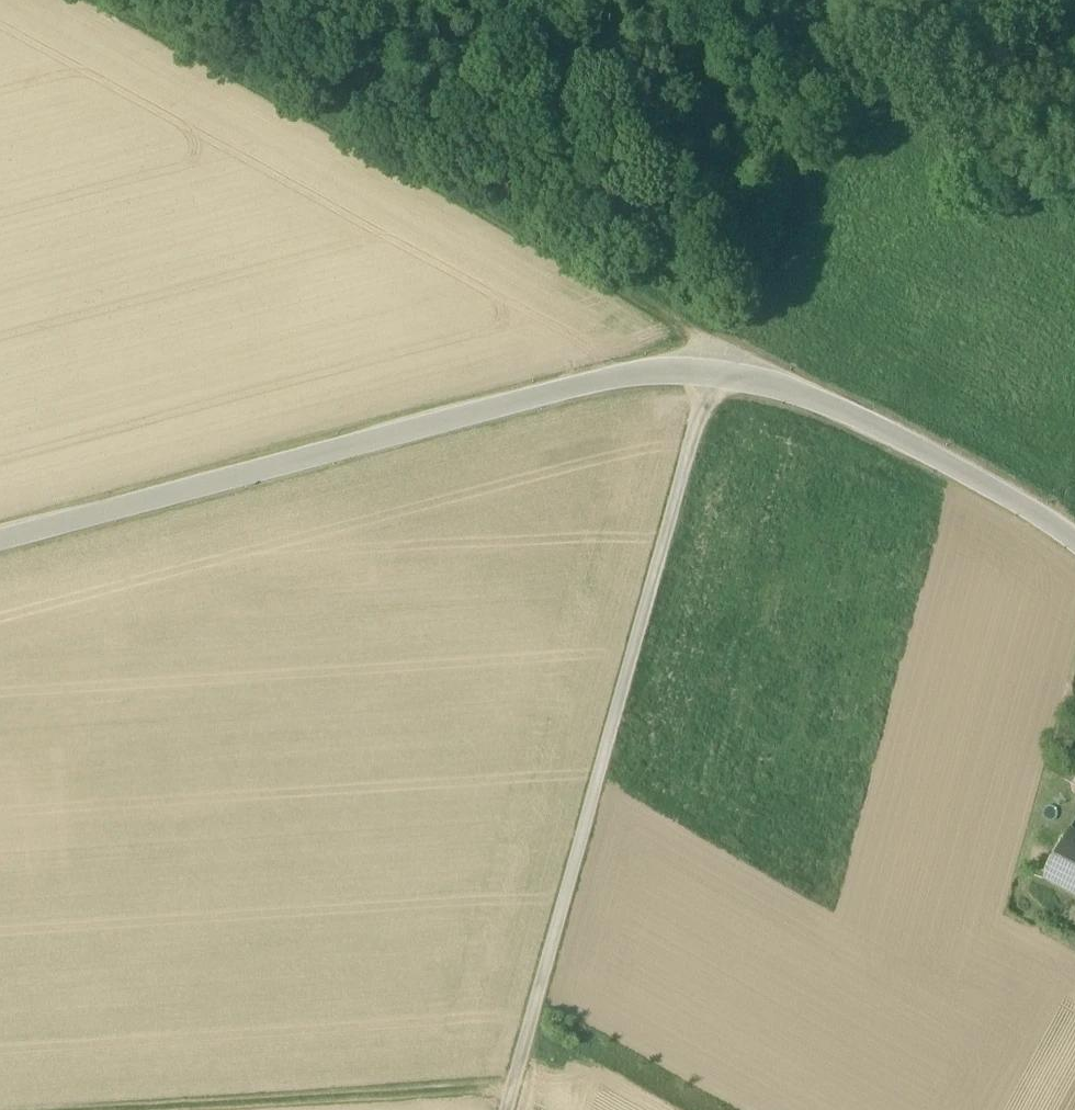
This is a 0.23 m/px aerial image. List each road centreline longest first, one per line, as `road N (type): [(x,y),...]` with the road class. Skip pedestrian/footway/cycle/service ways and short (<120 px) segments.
road 1 (tertiary): [(1074,536),(1000,485),(854,411),(771,381),(709,376),(636,382),(461,422),(0,547)]
road 2 (track): [(506,1109),(709,376)]
road 3 (track): [(98,0),(723,346),(709,376)]
road 4 (track): [(512,1089),(238,1109)]

